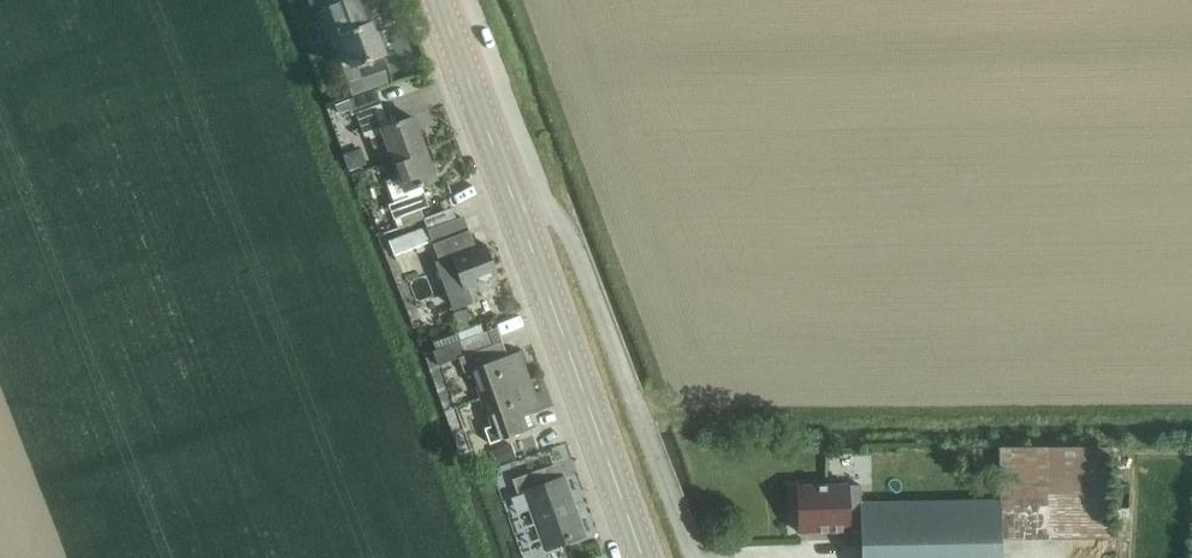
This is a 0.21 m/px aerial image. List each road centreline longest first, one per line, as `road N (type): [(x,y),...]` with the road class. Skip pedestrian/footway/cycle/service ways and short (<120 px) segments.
road 1 (track): [(479,557),(260,0)]
road 2 (tertiary): [(437,0),(643,557)]

